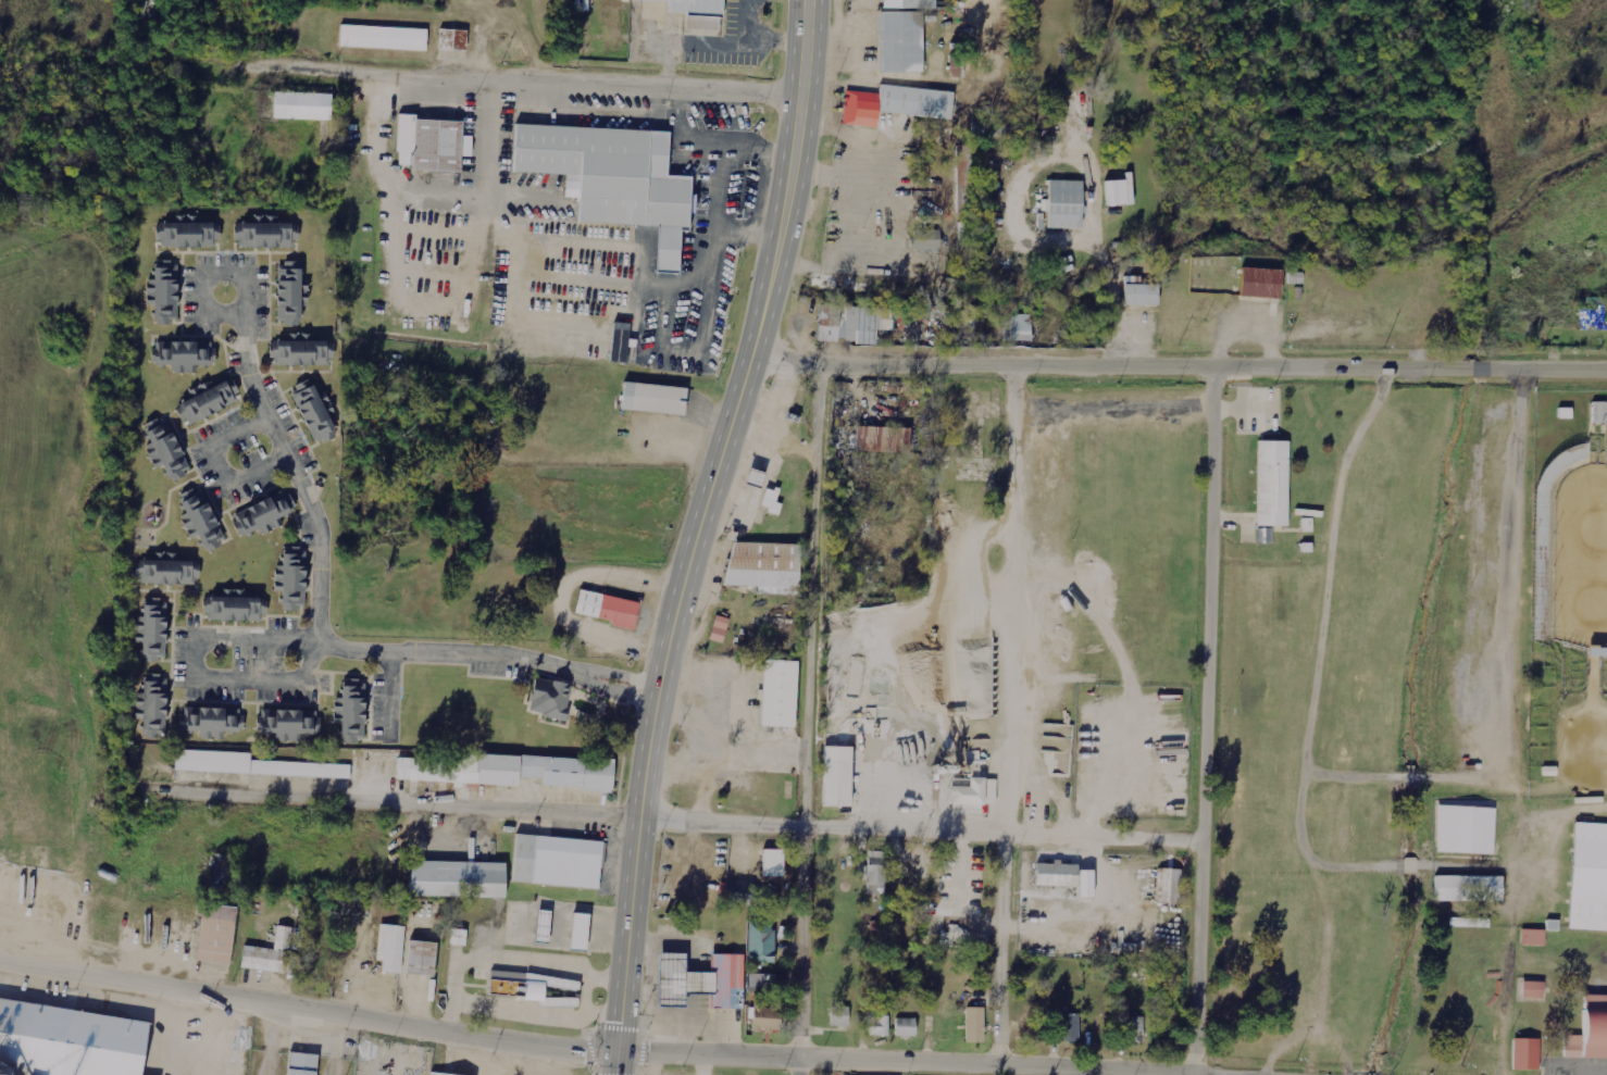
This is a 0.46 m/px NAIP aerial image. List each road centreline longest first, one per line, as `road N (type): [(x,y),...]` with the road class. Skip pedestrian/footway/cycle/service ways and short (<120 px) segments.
road 1 (primary): [(616,1074),(641,816),(671,628),(757,352),(786,218),(811,0)]
road 2 (tertiary): [(1606,363),(826,361),(757,352)]
road 3 (residential): [(1195,1073),(1217,358)]
road 4 (residential): [(801,1074),(826,361)]
road 5 (residential): [(999,1063),(1019,358)]
road 6 (residential): [(1277,1074),(619,1051)]
road 7 (residential): [(806,88),(162,58)]
road 8 (tertiary): [(619,1051),(0,955)]
road 9 (residential): [(1201,840),(641,816)]
road 10 (residential): [(641,816),(146,790)]

